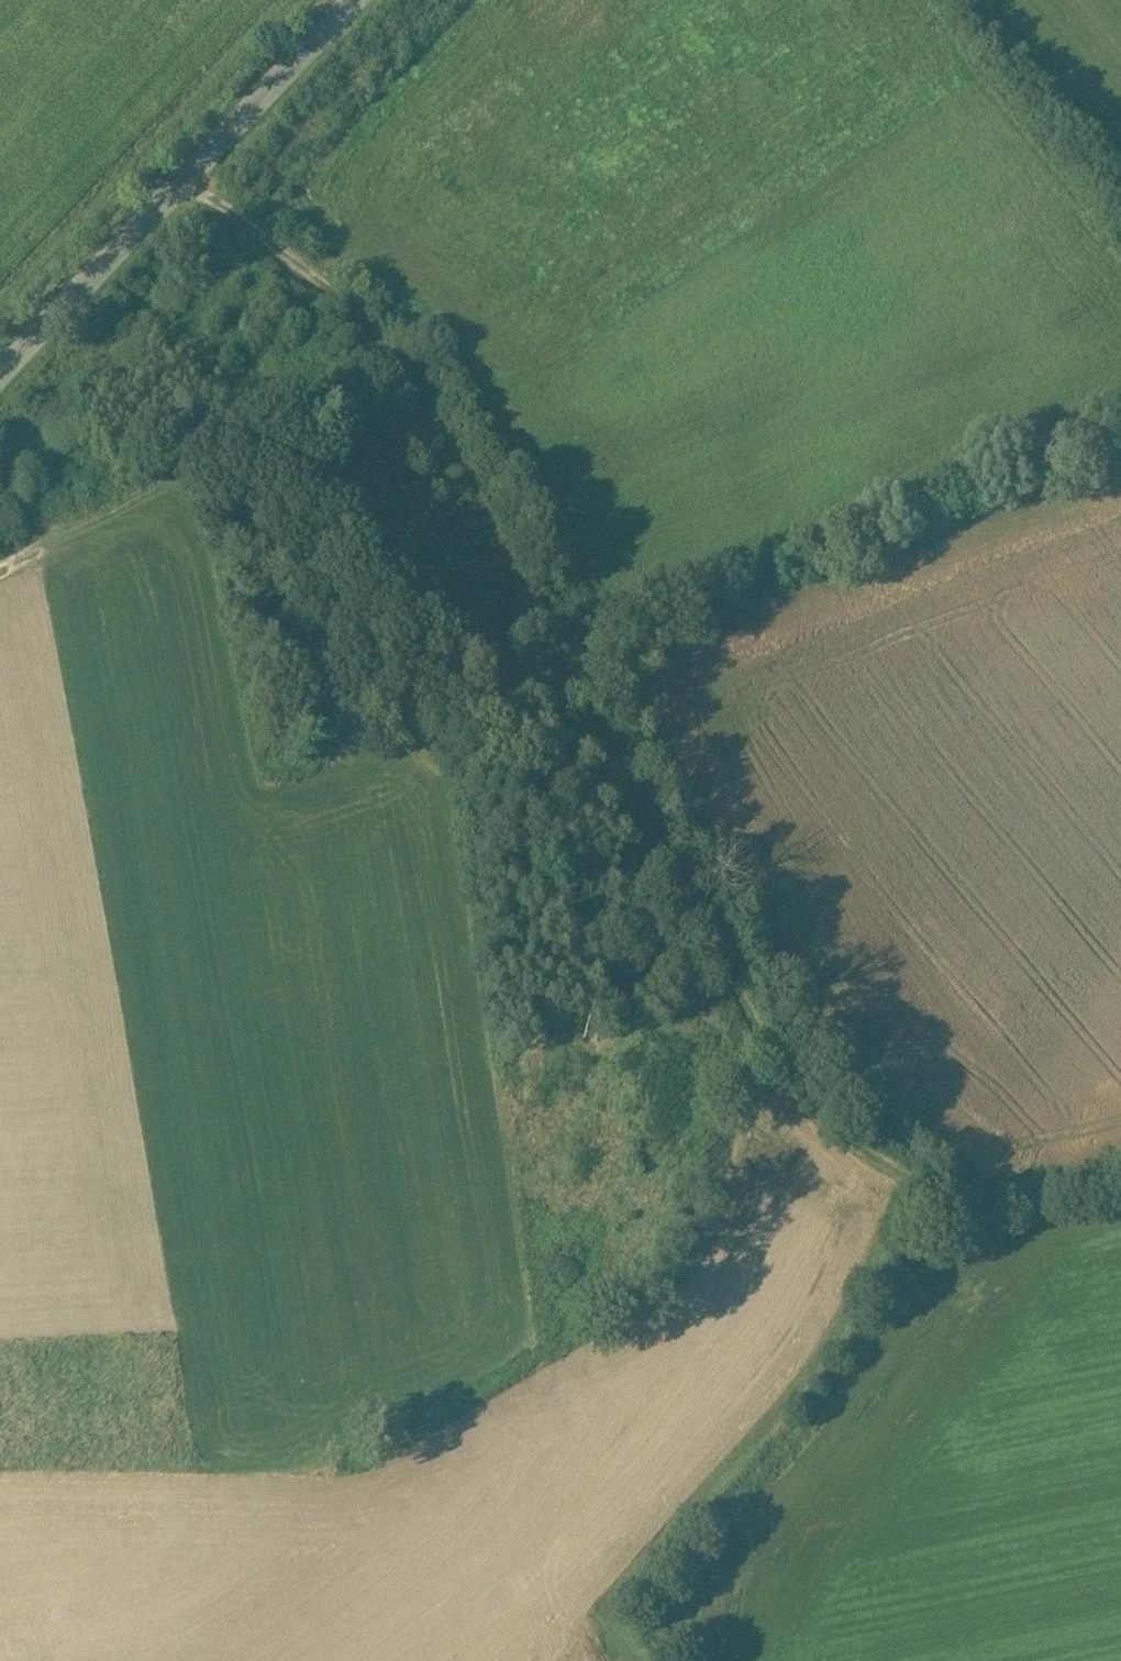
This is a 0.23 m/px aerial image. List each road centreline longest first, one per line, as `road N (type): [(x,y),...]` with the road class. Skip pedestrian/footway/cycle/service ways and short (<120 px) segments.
road 1 (track): [(1120,1168),(956,1197),(893,1171),(788,1074),(409,374),(332,291),(183,181)]
road 2 (unclassified): [(355,0),(0,374)]

